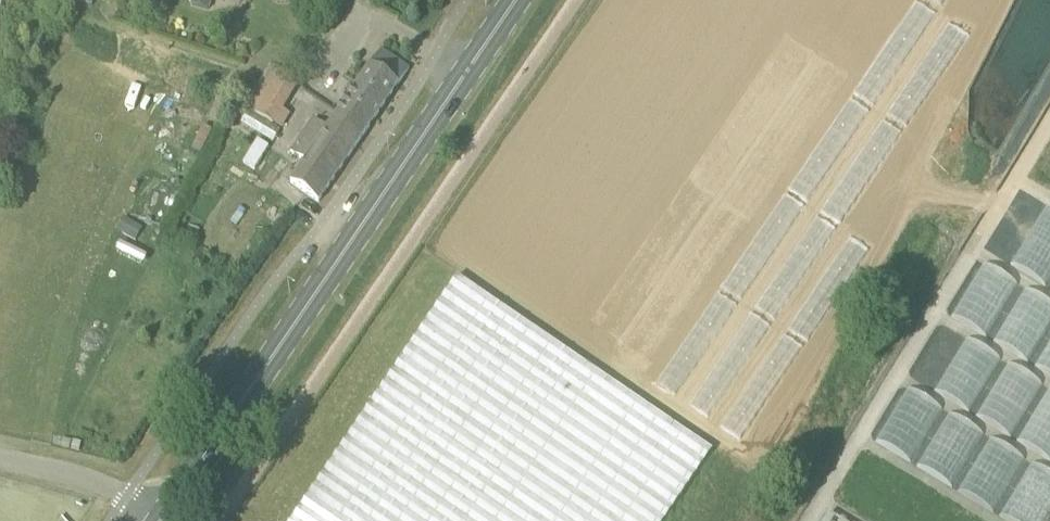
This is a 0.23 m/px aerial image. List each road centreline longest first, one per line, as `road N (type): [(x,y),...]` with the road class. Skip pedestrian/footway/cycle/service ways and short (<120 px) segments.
road 1 (primary): [(159,520),(514,0)]

